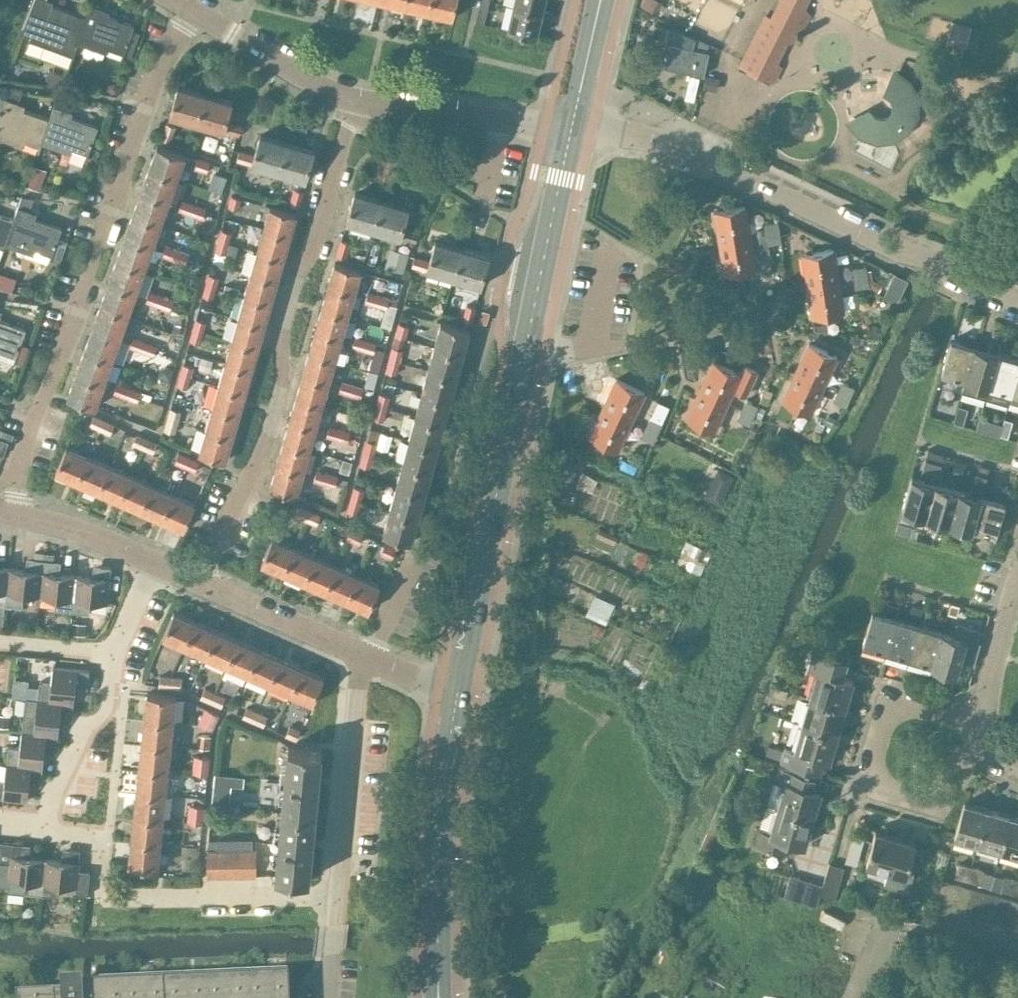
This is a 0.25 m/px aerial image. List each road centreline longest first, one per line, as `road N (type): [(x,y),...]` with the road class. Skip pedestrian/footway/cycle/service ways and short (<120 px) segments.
road 1 (tertiary): [(455,691),(572,125)]
road 2 (residential): [(12,515),(22,449),(189,11)]
road 3 (residential): [(200,584),(276,411),(280,335),(354,102)]
road 4 (residential): [(1017,300),(688,151),(593,124)]
road 5 (residential): [(987,749),(965,755),(928,800),(880,786),(873,762),(891,701),(979,715)]
road 6 (tertiary): [(436,997),(455,691)]
road 7 (residential): [(335,896),(359,654)]
road 8 (residential): [(102,880),(123,897),(335,896)]
road 9 (residential): [(42,825),(82,732),(102,711),(112,652)]
road 10 (residential): [(354,102),(189,11)]
road 11 (residential): [(359,654),(200,584)]
road 12 (residential): [(516,124),(354,102)]
road 13 (residential): [(151,559),(65,525),(12,515)]
road 14 (residential): [(979,715),(1017,585)]

